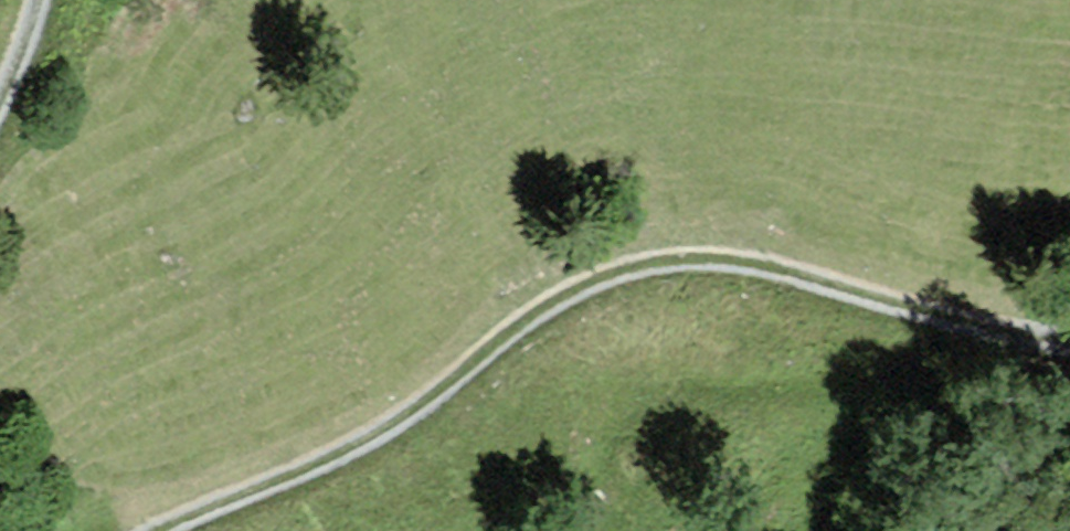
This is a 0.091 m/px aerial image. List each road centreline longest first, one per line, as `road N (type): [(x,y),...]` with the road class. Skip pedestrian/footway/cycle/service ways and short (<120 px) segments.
road 1 (track): [(1069,342),(742,259),(661,261),(597,279),(529,312),(409,416),(157,530)]
road 2 (track): [(1047,342),(728,414),(701,431),(630,526)]

